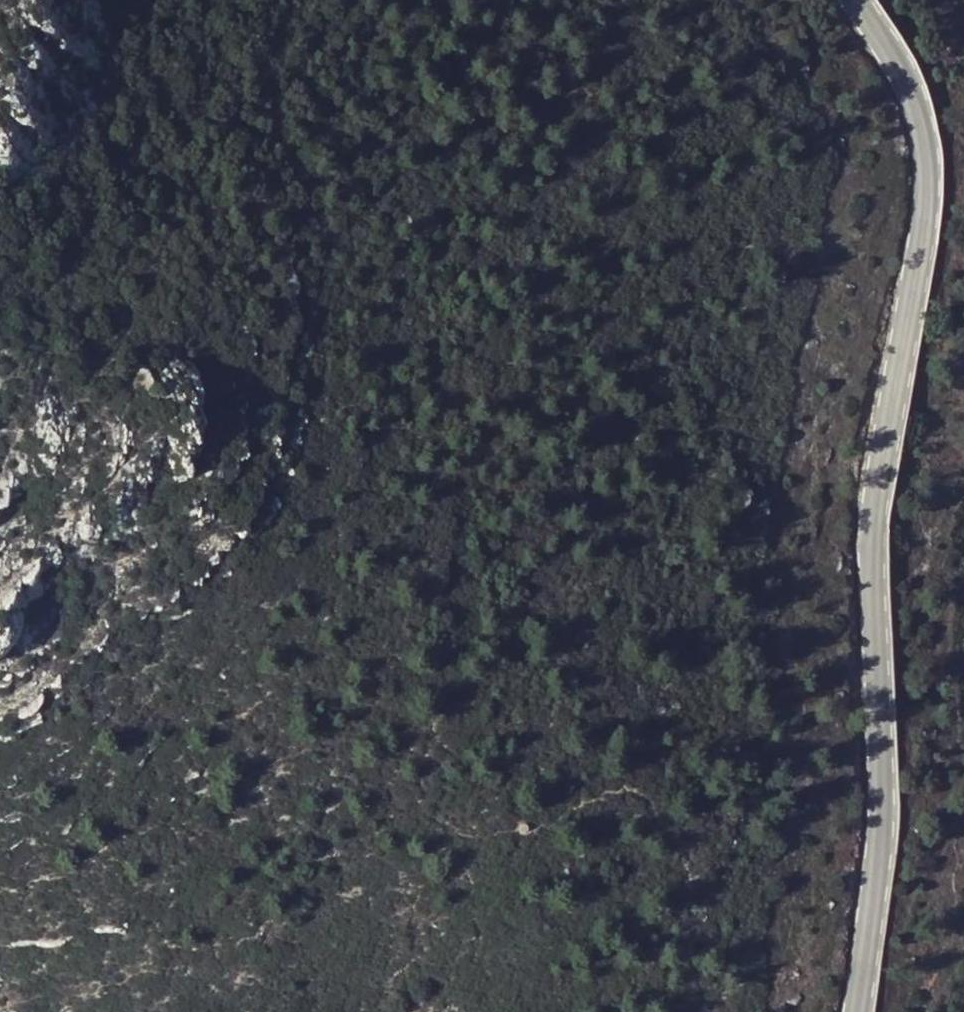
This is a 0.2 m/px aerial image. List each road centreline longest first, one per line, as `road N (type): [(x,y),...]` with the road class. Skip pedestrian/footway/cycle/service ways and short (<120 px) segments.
road 1 (tertiary): [(858,1011),(881,828),(875,514),(928,179),(910,84),(858,0)]

